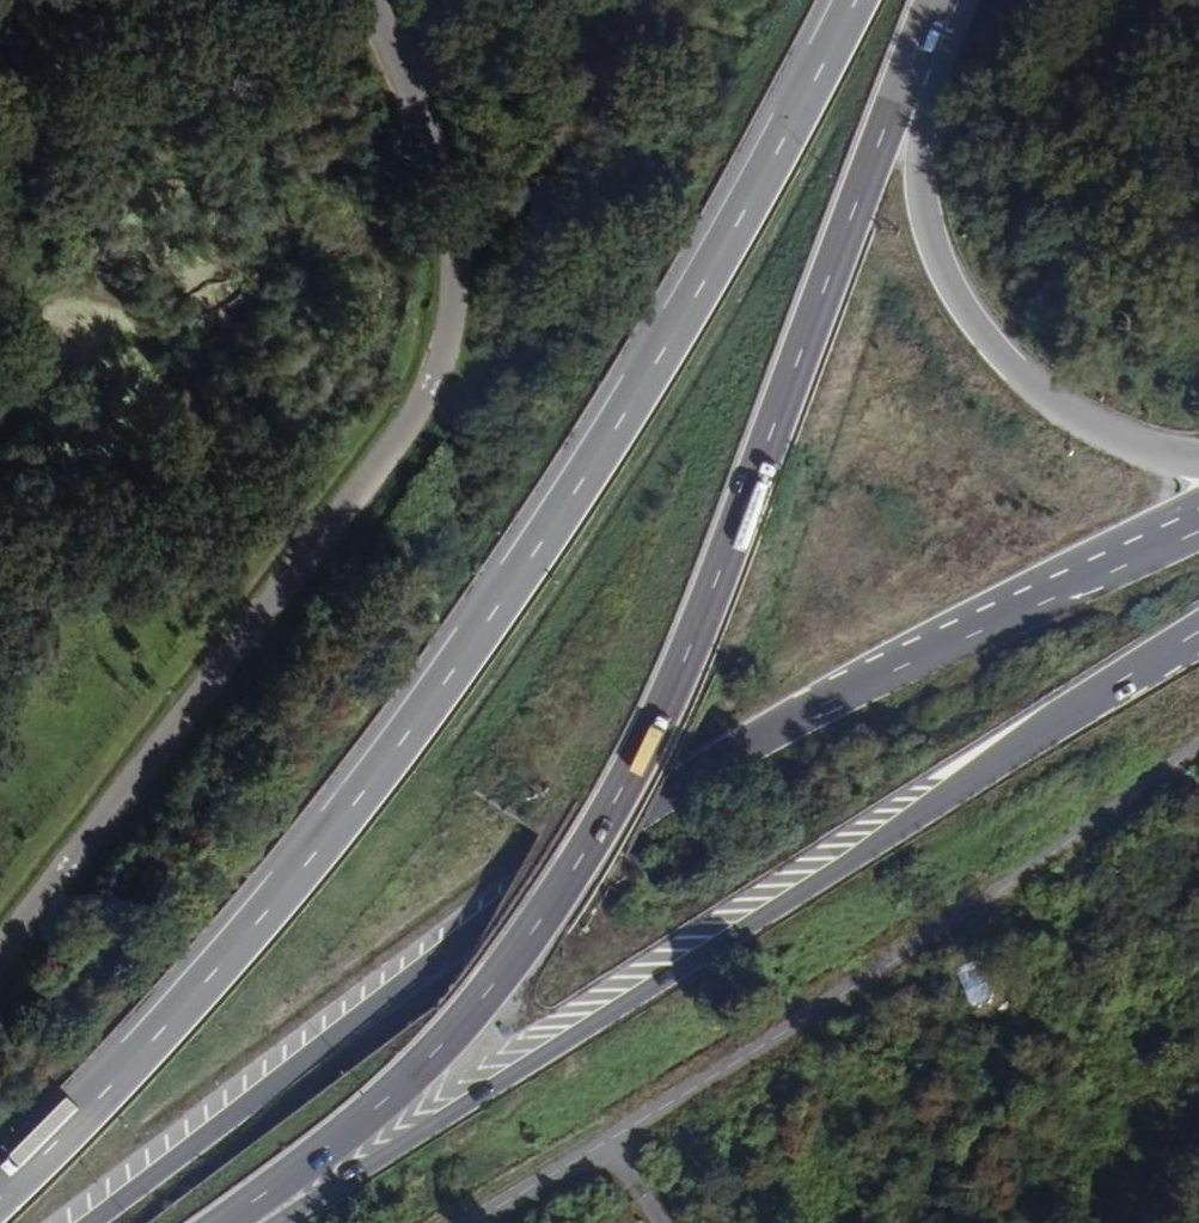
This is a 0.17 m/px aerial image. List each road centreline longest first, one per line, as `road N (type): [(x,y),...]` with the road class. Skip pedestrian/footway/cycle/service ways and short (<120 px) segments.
road 1 (motorway): [(857,0),(660,357),(449,677),(213,976),(0,1188)]
road 2 (motorway): [(223,1222),(318,1157),(437,1050),(488,993),(600,831),(682,670),(936,0)]
road 3 (primary): [(1198,525),(805,721),(615,829),(92,1222)]
road 4 (unclassified): [(369,0),(447,171),(459,254),(455,332),(427,416),(0,936)]
road 5 (primary): [(283,1222),(1198,632)]
road 6 (motorway): [(1198,458),(1161,455),(1085,424),(1011,364),(954,287),(933,243),(918,164),(941,0)]

